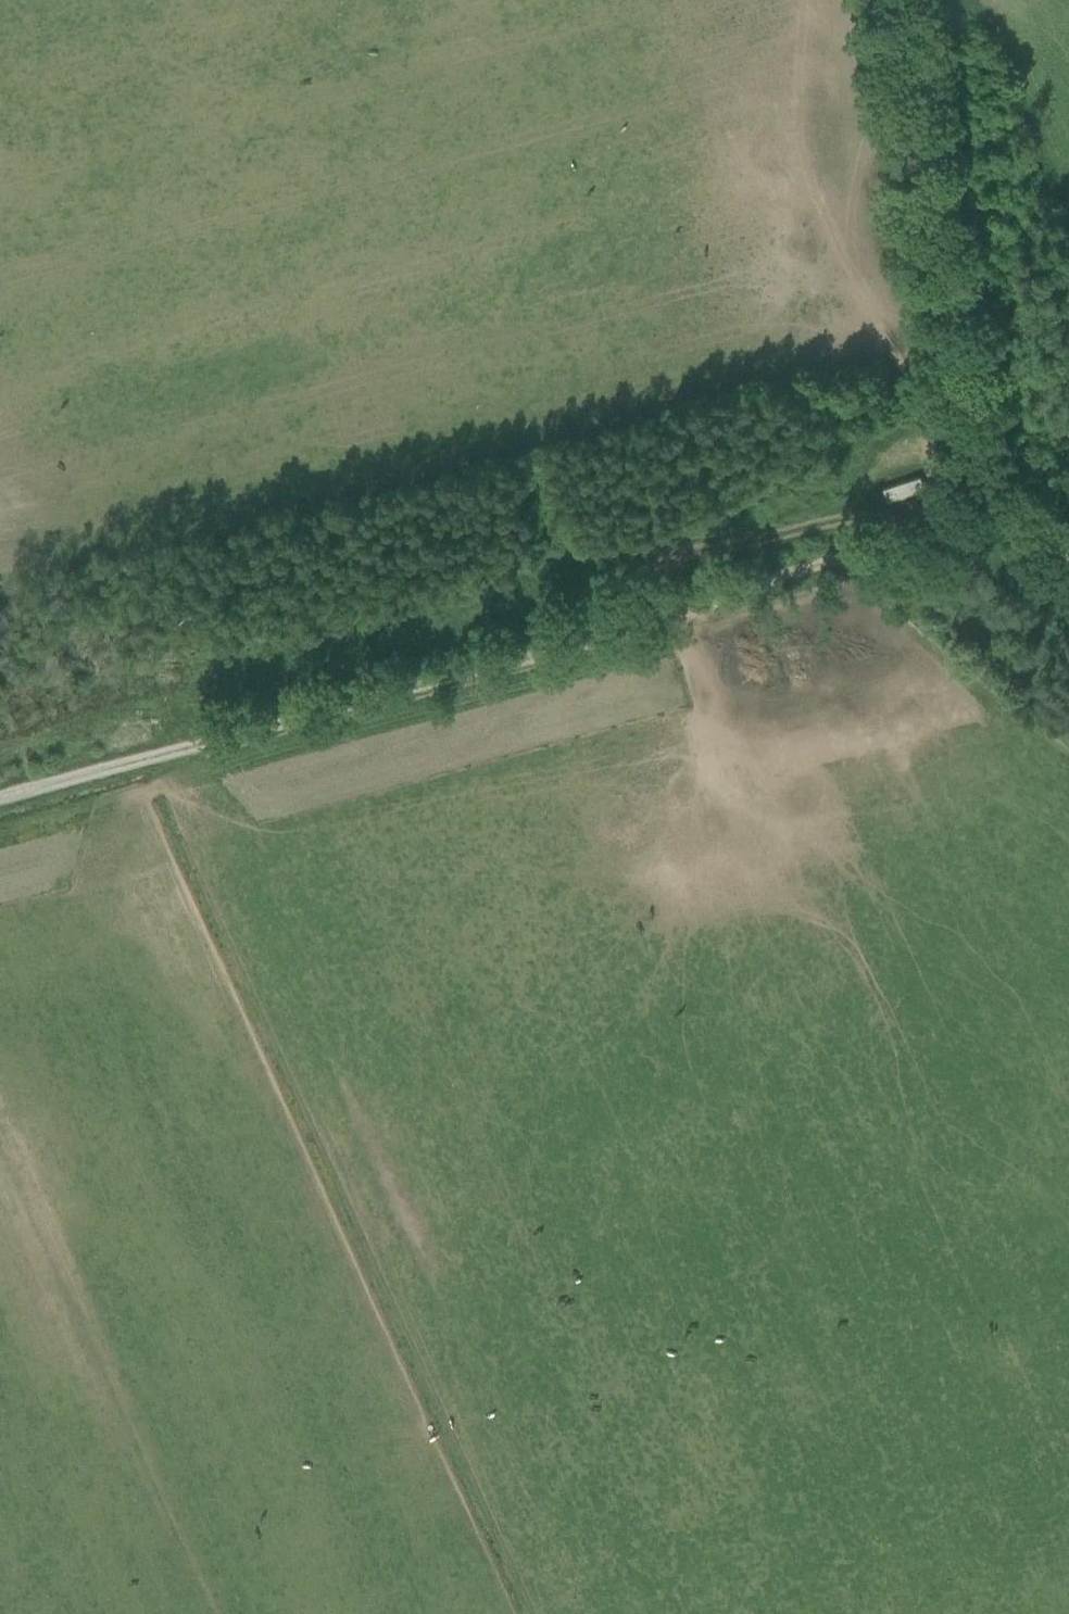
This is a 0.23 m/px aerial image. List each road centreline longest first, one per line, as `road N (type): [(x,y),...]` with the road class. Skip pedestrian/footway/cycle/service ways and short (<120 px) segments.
road 1 (track): [(0,802),(460,675),(985,510)]
road 2 (track): [(985,510),(881,0)]

